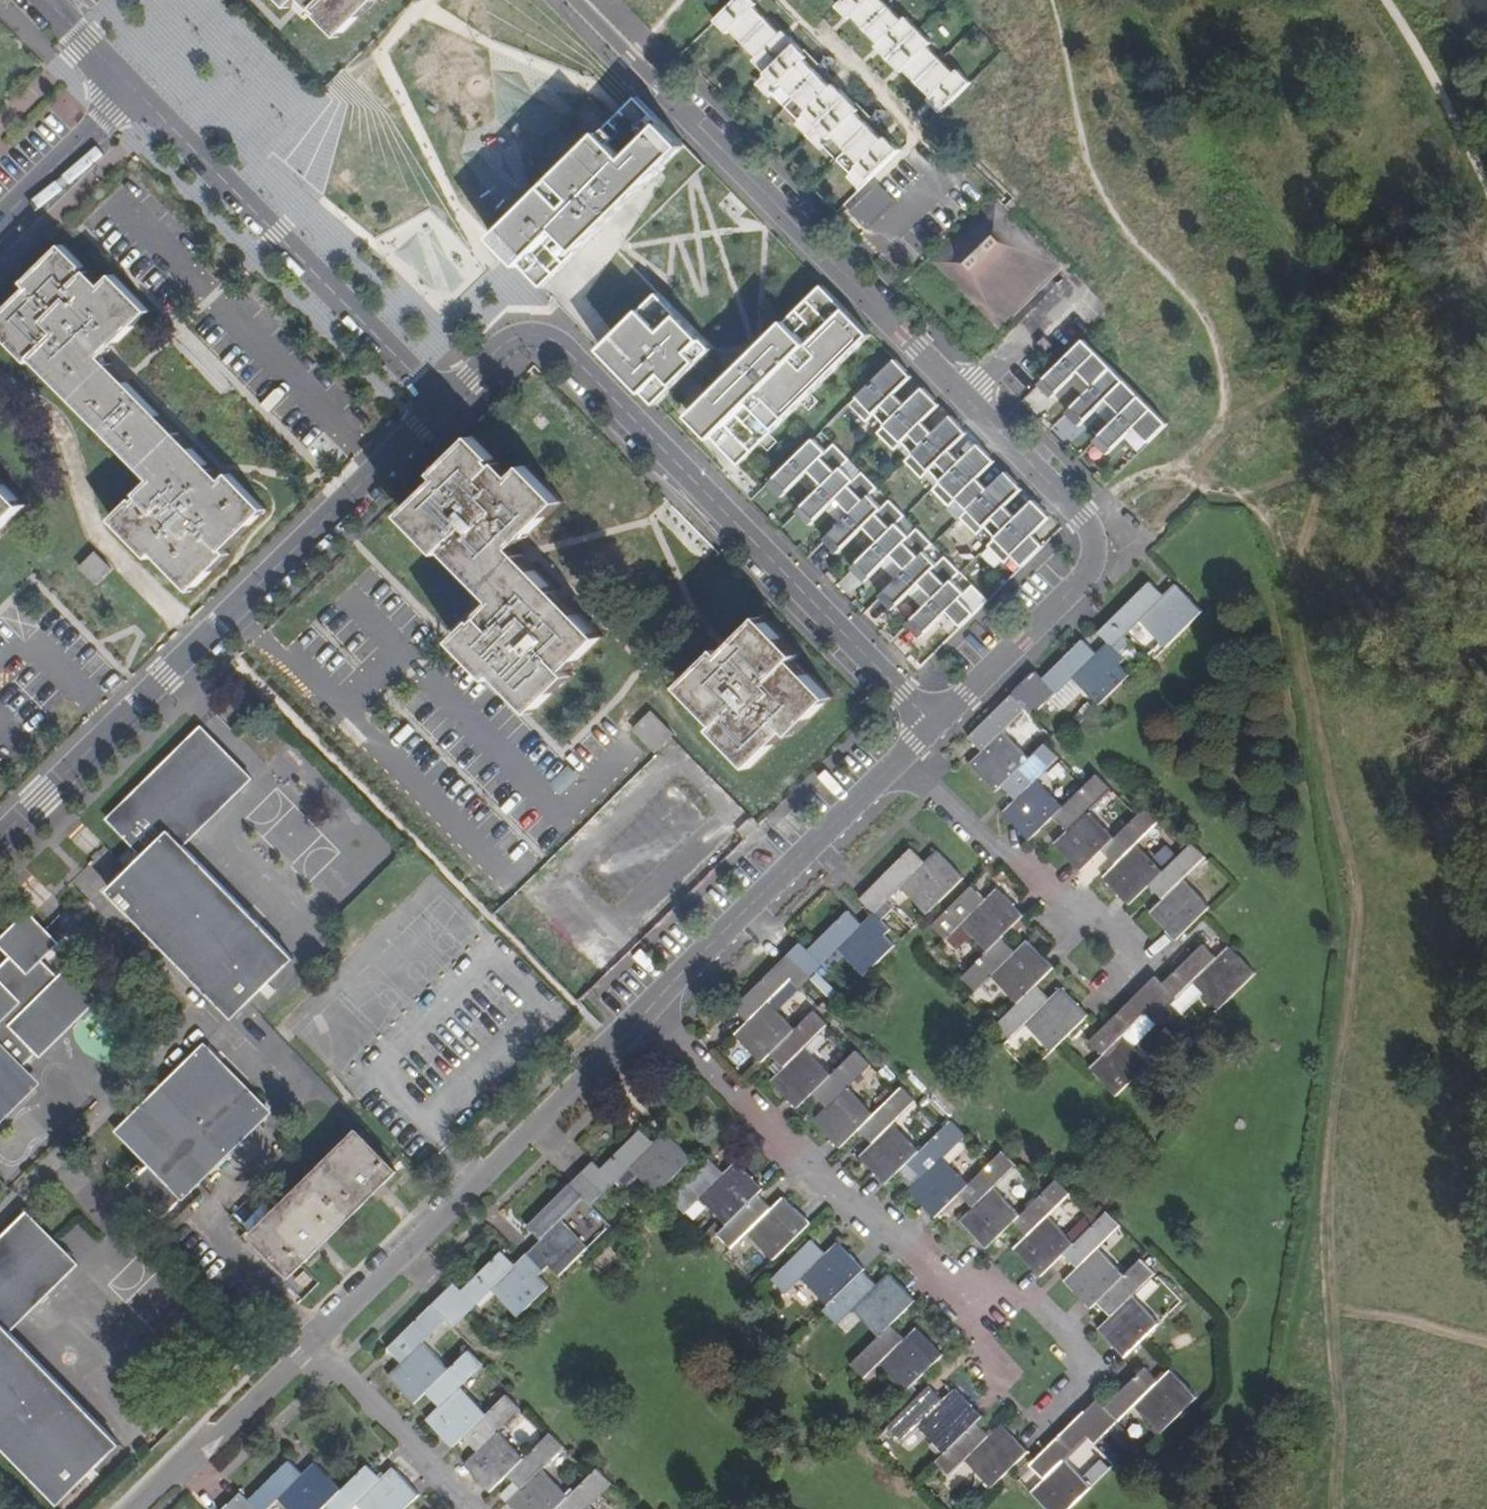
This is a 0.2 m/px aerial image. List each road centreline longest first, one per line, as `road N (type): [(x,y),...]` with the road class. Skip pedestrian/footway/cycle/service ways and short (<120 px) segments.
road 1 (residential): [(136,1508),(458,1205),(934,725)]
road 2 (residential): [(575,0),(1093,536)]
road 3 (residential): [(934,725),(559,344),(529,335),(506,343),(441,404)]
road 4 (residential): [(441,404),(0,838)]
road 5 (residential): [(441,404),(137,89)]
road 6 (residential): [(934,725),(1075,586),(1093,557),(1093,536)]
road 7 (residential): [(0,222),(137,89)]
road 8 (residential): [(137,89),(46,0)]

